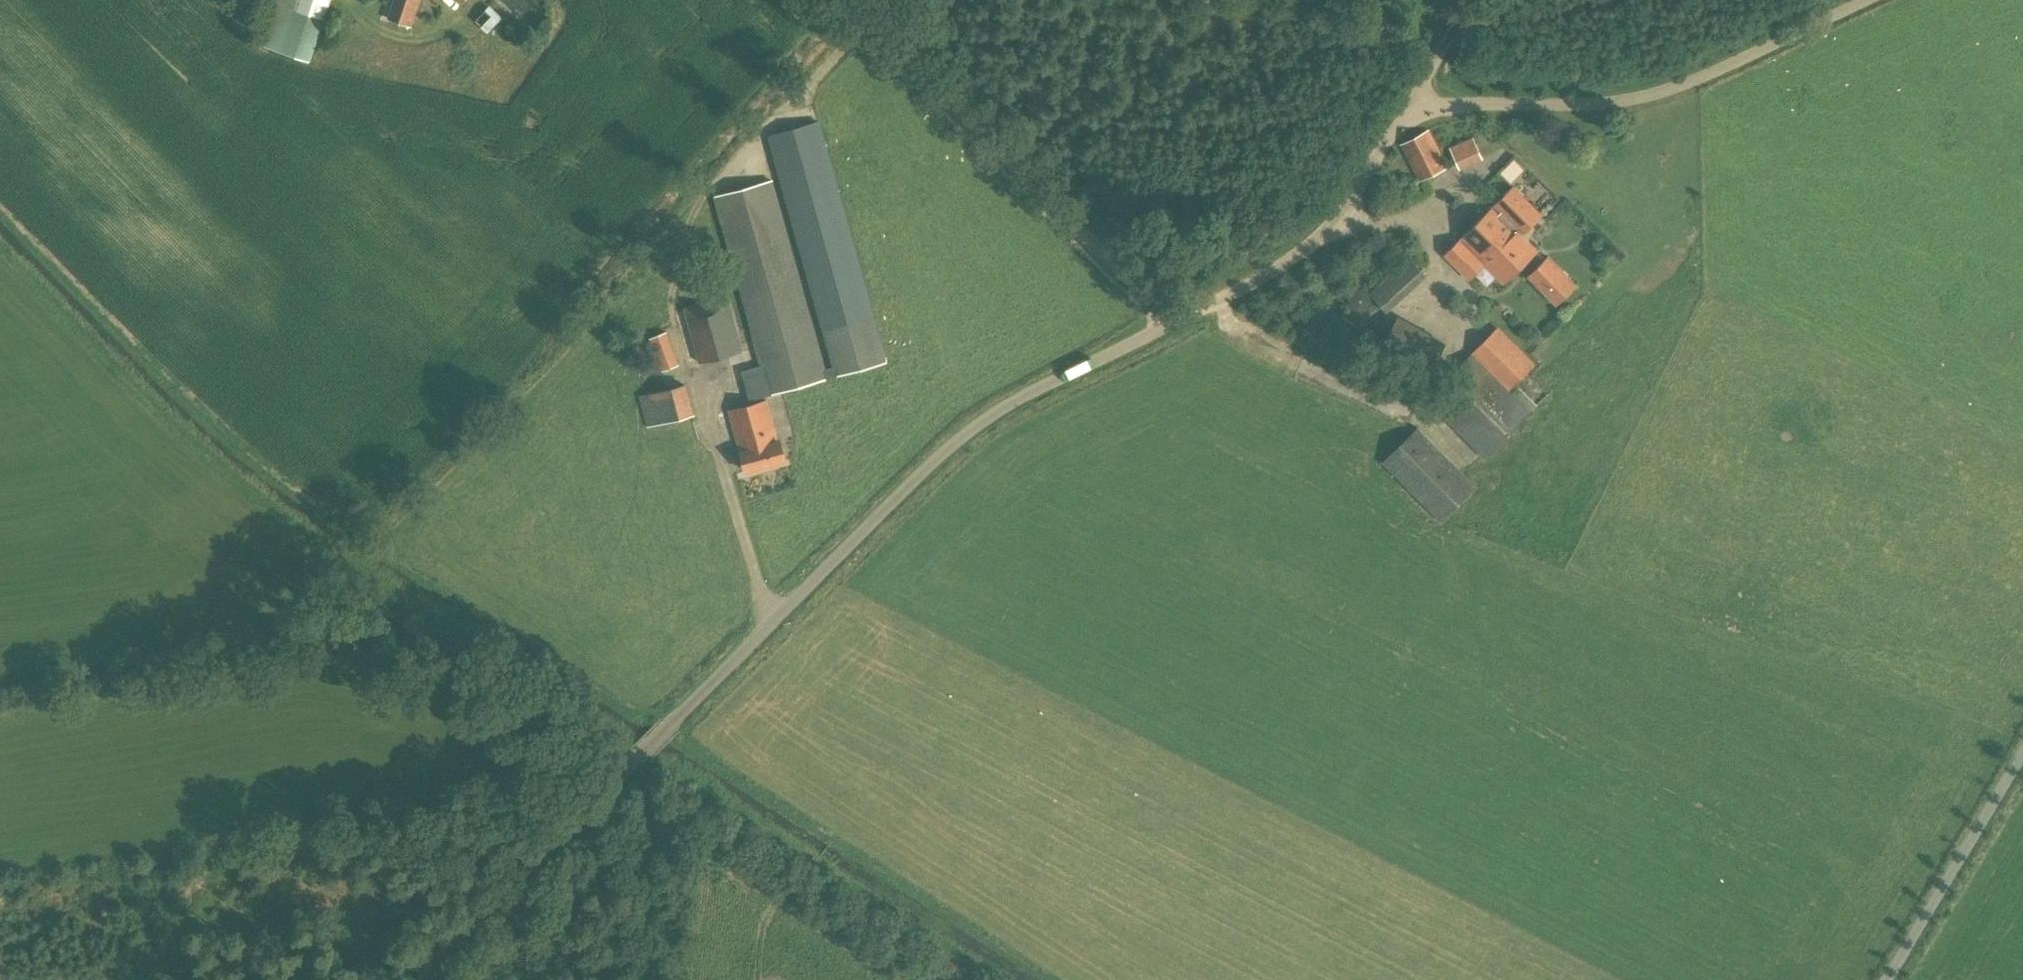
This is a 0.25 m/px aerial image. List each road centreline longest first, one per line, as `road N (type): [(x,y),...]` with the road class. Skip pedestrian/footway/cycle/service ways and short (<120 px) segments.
road 1 (unclassified): [(419,979),(575,808),(668,726),(947,441),(1031,386),(1291,259),(1350,209),(1416,100),(1578,104),(1647,96),(1855,0)]
road 2 (track): [(1177,320),(847,0)]
road 3 (unclassified): [(1882,979),(2022,740)]

